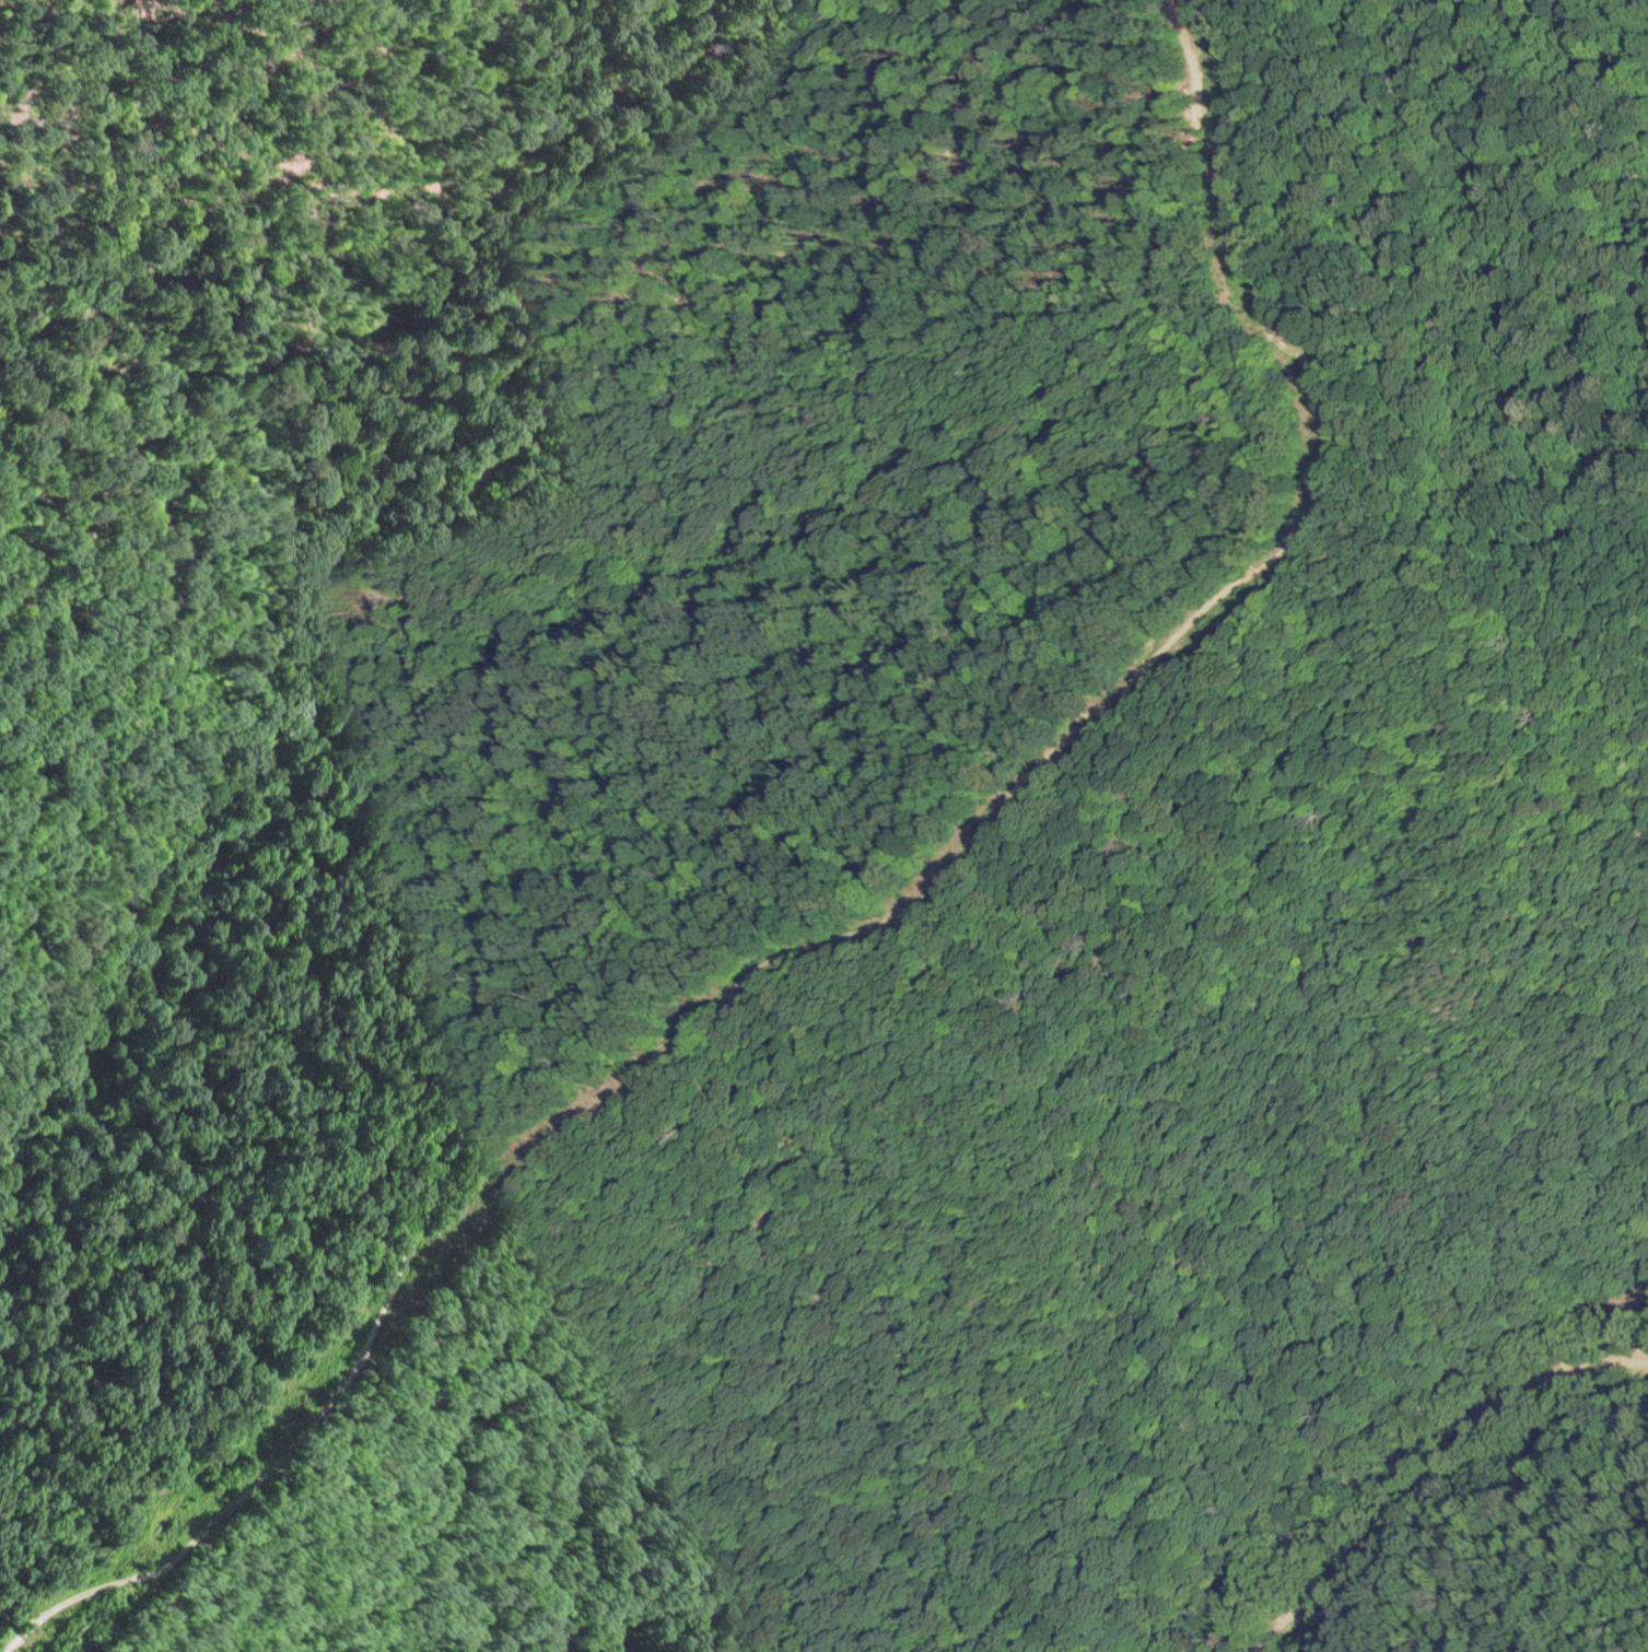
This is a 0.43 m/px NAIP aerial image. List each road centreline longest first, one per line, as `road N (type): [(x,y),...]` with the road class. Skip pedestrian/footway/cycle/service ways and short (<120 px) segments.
road 1 (residential): [(1249,1651),(1260,1633),(1436,1496),(1461,1448),(1501,1402),(1567,1375),(1647,1358)]

